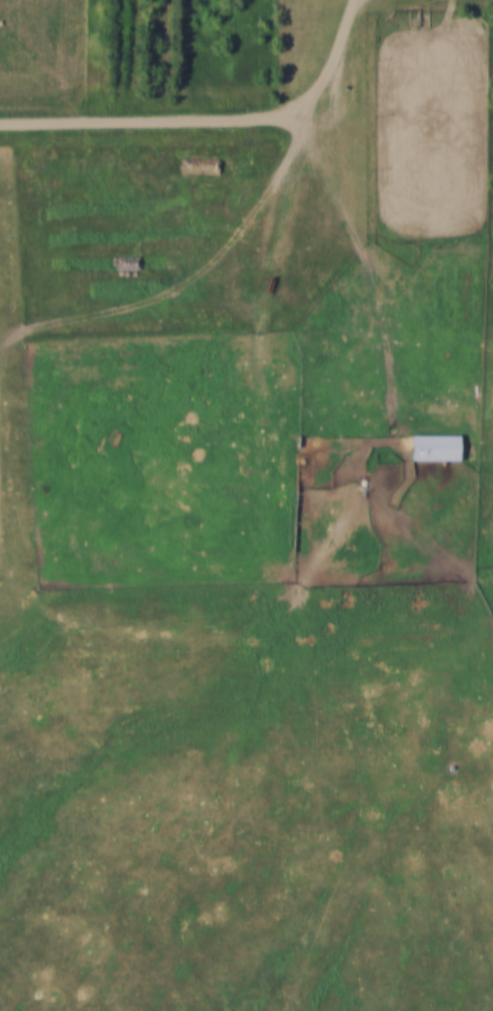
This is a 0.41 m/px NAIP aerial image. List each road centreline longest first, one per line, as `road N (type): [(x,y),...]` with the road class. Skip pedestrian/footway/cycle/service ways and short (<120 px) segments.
road 1 (track): [(492,377),(481,587),(492,611)]

